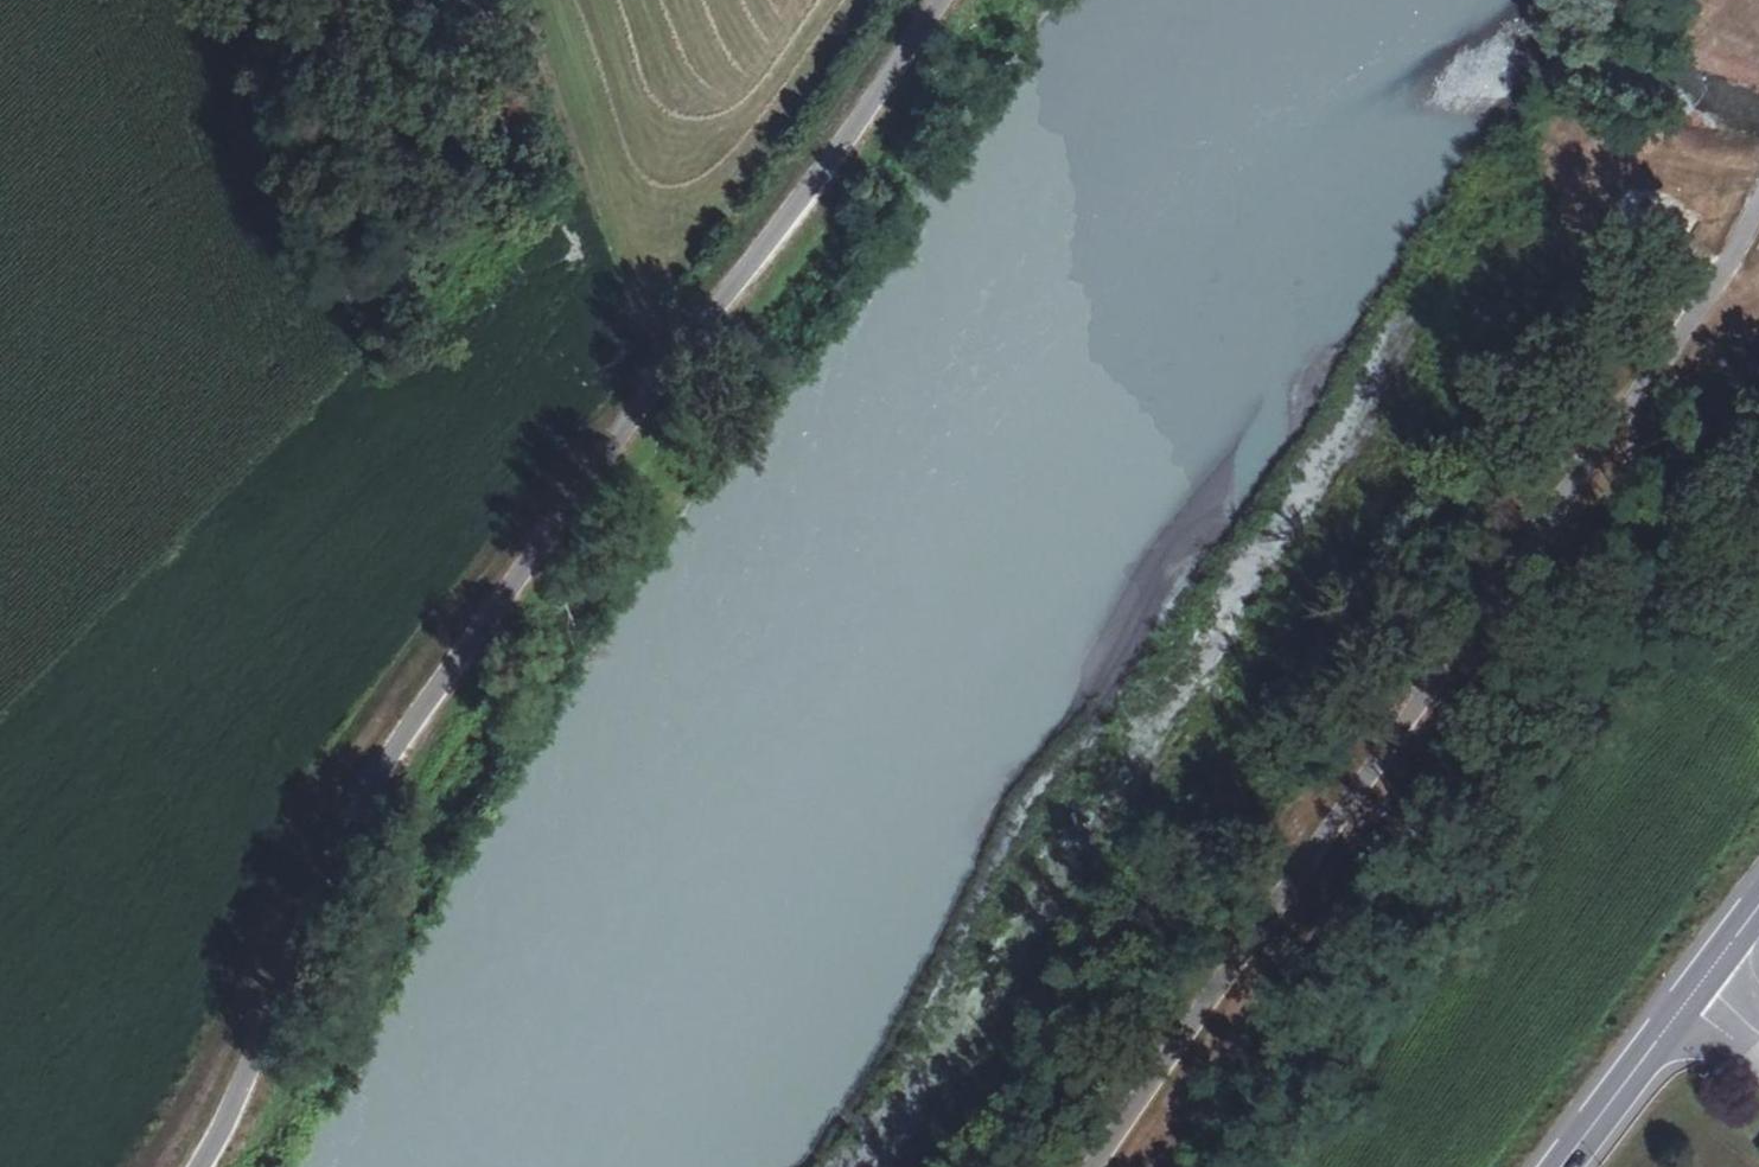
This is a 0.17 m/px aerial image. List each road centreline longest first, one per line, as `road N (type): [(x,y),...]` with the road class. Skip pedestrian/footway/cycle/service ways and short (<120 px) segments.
road 1 (track): [(0,689),(137,566),(185,453)]
road 2 (unclassified): [(1700,983),(1563,1166)]

